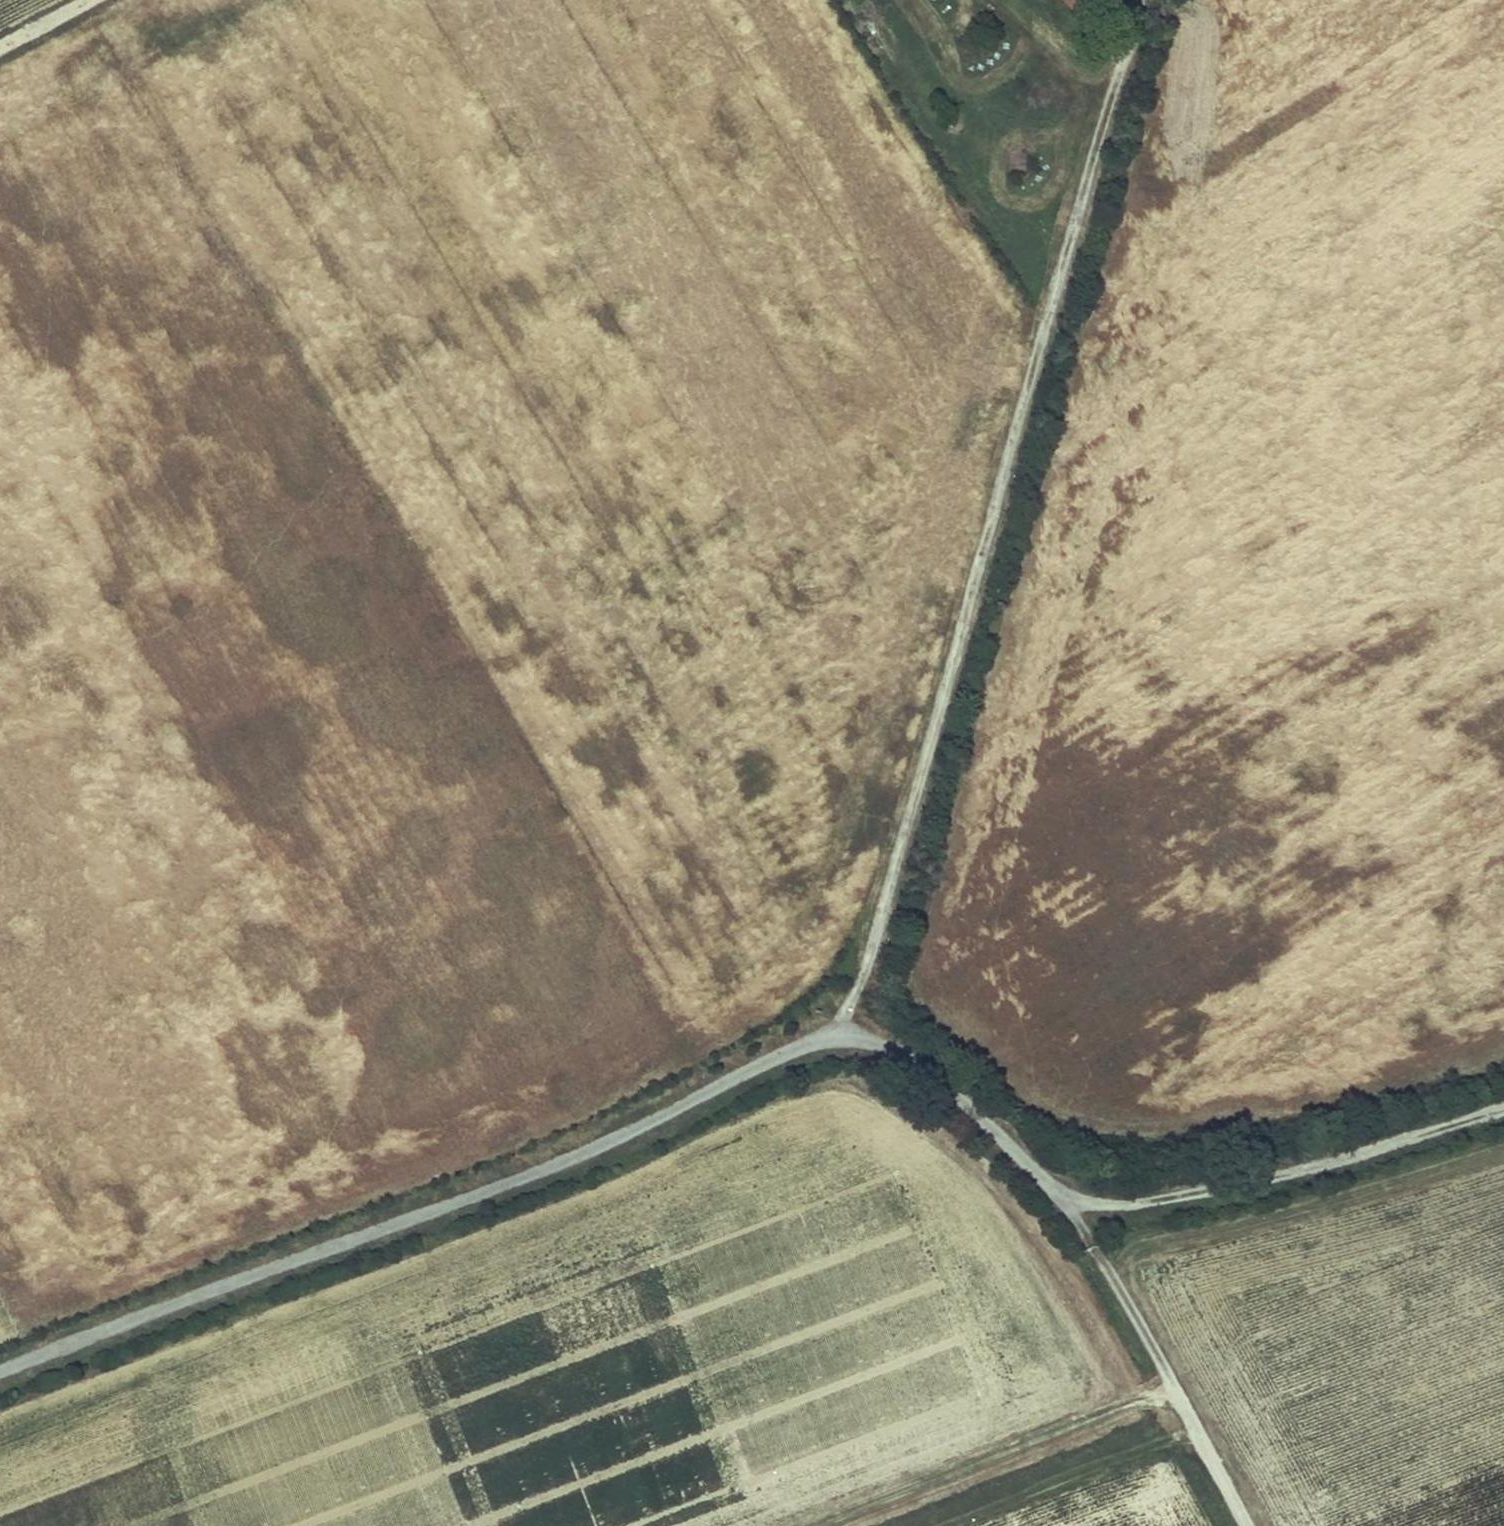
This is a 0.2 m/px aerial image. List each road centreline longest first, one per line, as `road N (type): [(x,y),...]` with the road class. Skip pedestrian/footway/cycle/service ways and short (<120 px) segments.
road 1 (track): [(0,1377),(586,1146),(845,1029),(900,1055),(1061,1194)]
road 2 (track): [(1128,0),(1112,112),(845,1029)]
road 3 (track): [(1061,1194),(1128,1204),(1250,1187),(1503,1109)]
road 4 (track): [(1249,1525),(1061,1194)]

